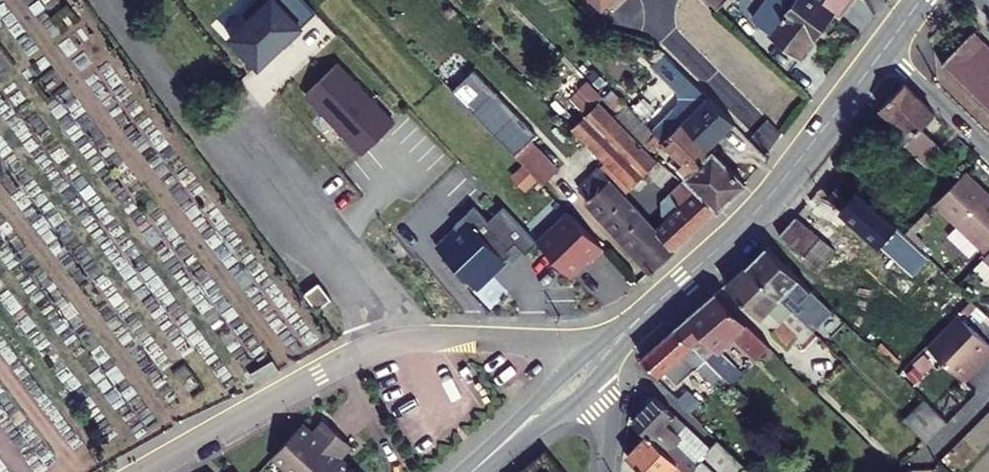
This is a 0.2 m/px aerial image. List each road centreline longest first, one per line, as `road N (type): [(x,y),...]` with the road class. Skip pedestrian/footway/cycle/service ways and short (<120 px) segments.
road 1 (residential): [(597,359),(544,342),(391,344),(144,471)]
road 2 (secondary): [(883,48),(749,220),(597,359)]
road 3 (residential): [(883,48),(988,151)]
road 4 (secondary): [(581,374),(471,471)]

